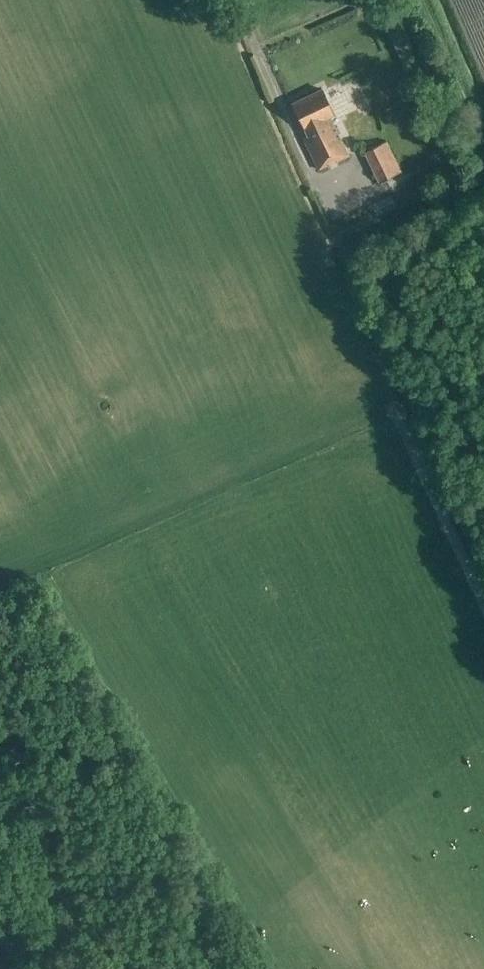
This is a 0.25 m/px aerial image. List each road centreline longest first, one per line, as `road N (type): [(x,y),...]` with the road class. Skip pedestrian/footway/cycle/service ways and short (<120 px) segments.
road 1 (track): [(483,606),(394,409)]
road 2 (track): [(425,0),(483,138)]

